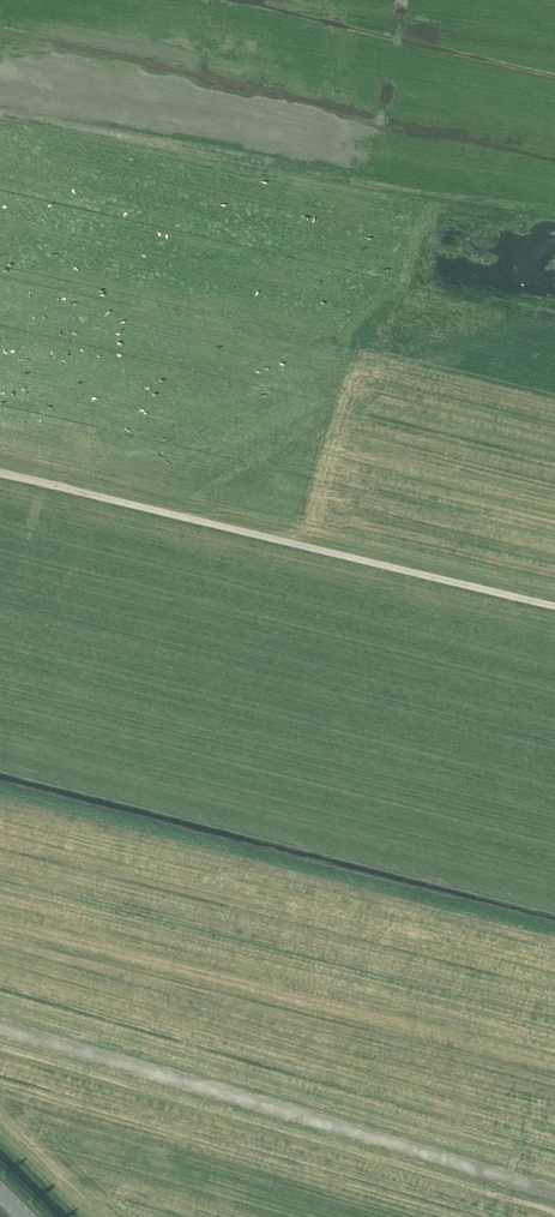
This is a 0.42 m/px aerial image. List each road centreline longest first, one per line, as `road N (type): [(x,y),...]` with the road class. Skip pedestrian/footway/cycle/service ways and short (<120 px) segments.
road 1 (track): [(0,474),(554,607)]

